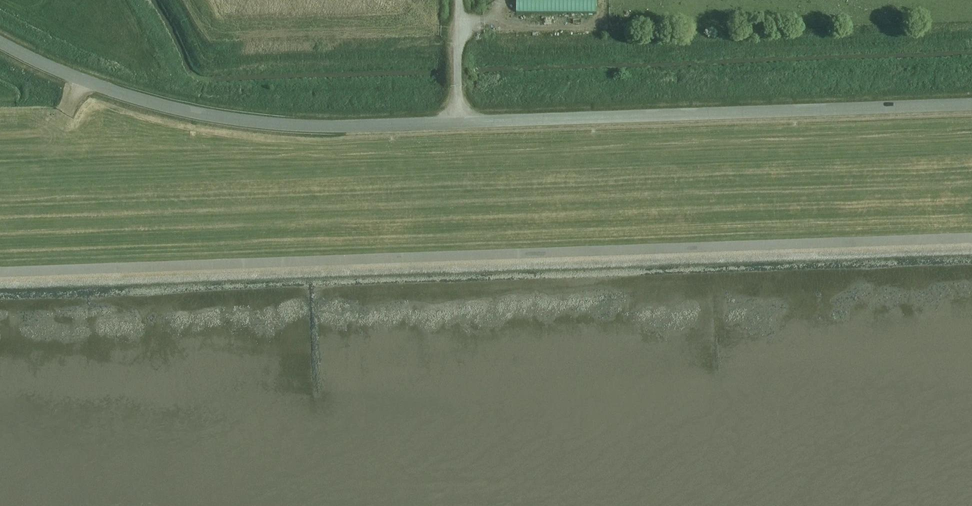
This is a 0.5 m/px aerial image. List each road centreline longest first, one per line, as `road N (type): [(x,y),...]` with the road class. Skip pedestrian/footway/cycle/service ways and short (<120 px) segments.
road 1 (track): [(971,238),(0,275)]
road 2 (residential): [(971,108),(459,125)]
road 3 (residential): [(459,125),(335,129),(212,118),(82,82),(0,44)]
road 4 (unclassified): [(459,125),(458,0)]

